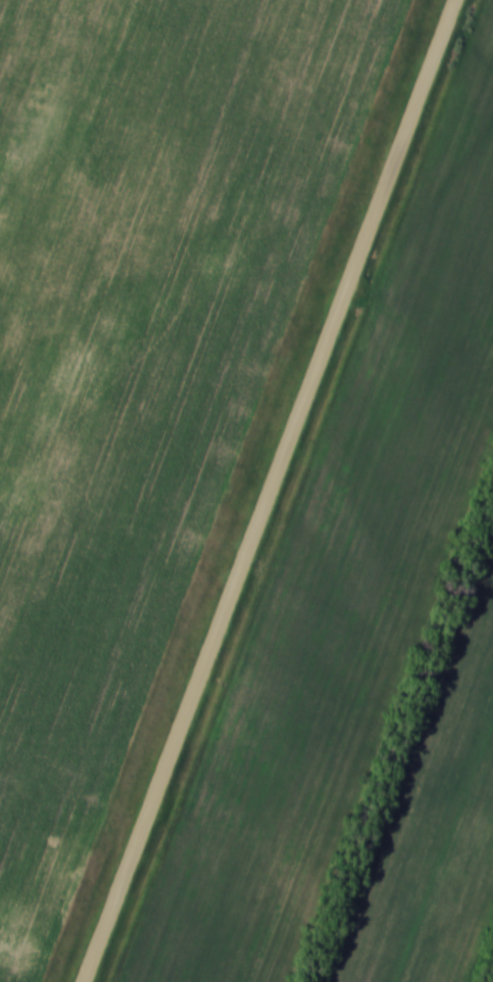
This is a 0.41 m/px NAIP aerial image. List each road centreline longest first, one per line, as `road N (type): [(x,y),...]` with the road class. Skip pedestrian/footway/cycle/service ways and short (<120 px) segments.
road 1 (residential): [(456,0),(83,981)]

